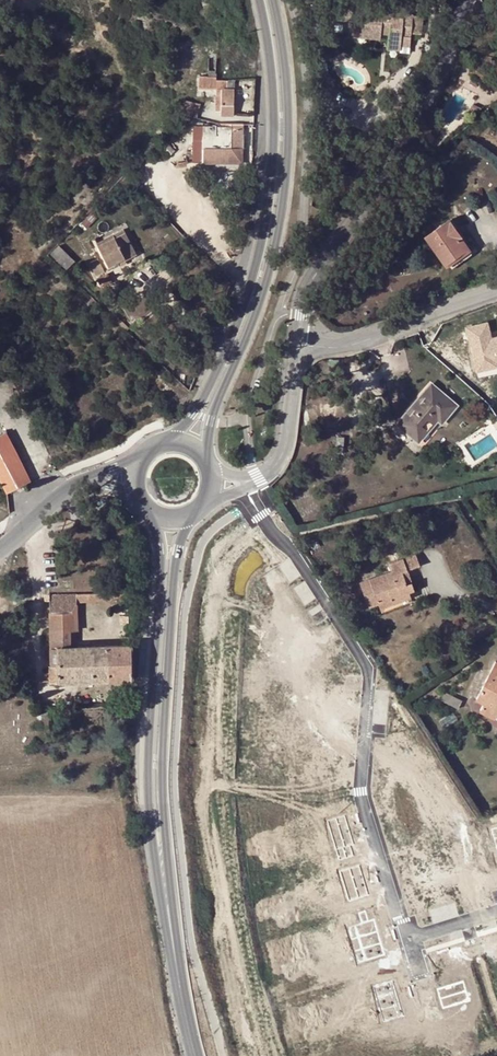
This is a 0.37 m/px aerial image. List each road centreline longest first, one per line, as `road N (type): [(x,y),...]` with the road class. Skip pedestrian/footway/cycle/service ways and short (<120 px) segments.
road 1 (residential): [(245,485),(368,670),(360,790),(398,921),(414,936),(496,911)]
road 2 (secondary): [(205,460),(284,213),(289,108),(274,0)]
road 3 (secondary): [(259,0),(273,89),(270,196),(225,353),(195,413),(175,431),(176,442)]
road 4 (secondary): [(170,924),(168,664),(178,552),(194,510)]
road 5 (secondary): [(159,512),(148,778),(170,924)]
road 6 (residential): [(469,0),(426,111),(375,168),(311,273),(297,345)]
road 7 (residential): [(496,292),(341,347),(297,345)]
road 8 (residential): [(297,345),(286,443),(278,463),(258,477)]
road 9 (secondary): [(170,924),(195,1055)]

